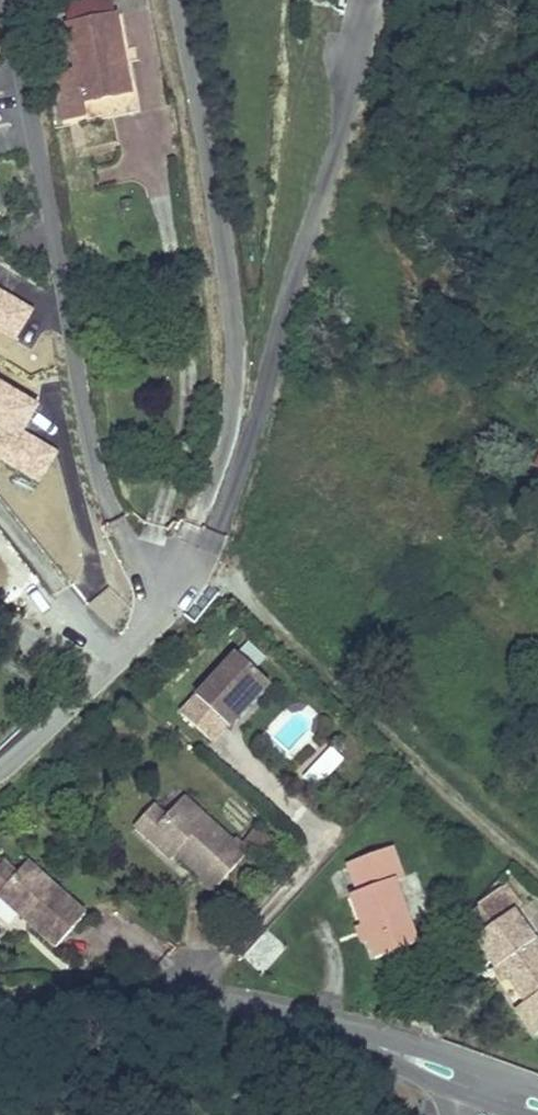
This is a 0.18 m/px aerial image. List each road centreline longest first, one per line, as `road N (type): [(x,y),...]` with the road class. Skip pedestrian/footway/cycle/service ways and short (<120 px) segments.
road 1 (residential): [(537,871),(212,571),(172,570),(145,624),(111,663),(0,764)]
road 2 (unclassified): [(0,1012),(198,1006),(265,1013),(369,1044)]
road 3 (unclassified): [(495,1076),(369,1044)]

